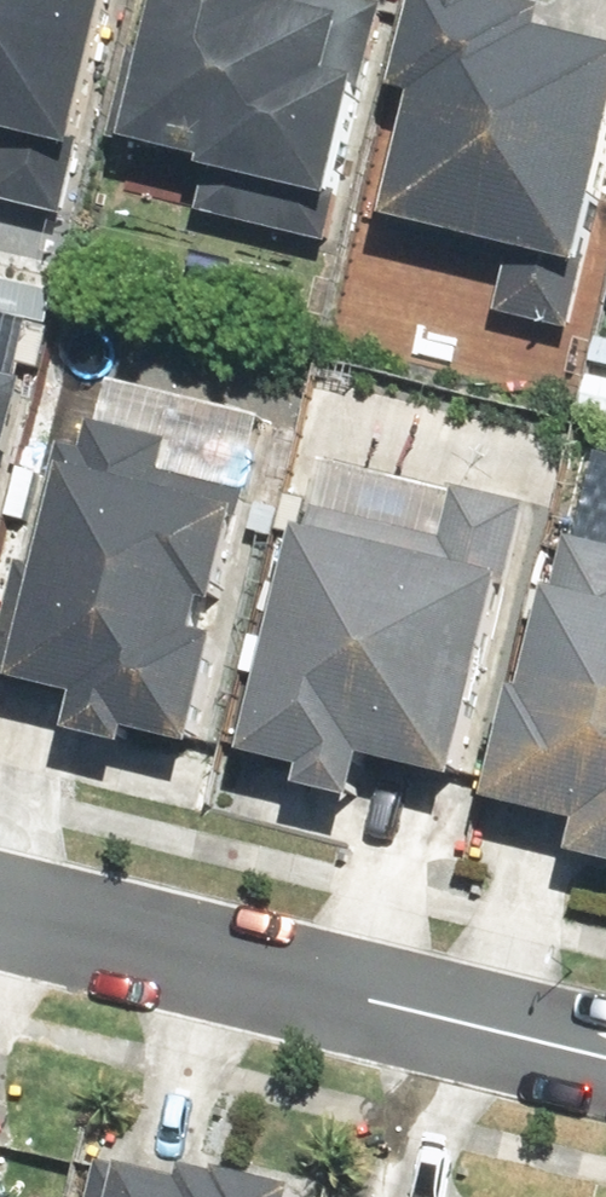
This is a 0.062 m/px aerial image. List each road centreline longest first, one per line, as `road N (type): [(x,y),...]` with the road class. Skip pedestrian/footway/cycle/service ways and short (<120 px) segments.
road 1 (residential): [(605,1054),(0,903)]

